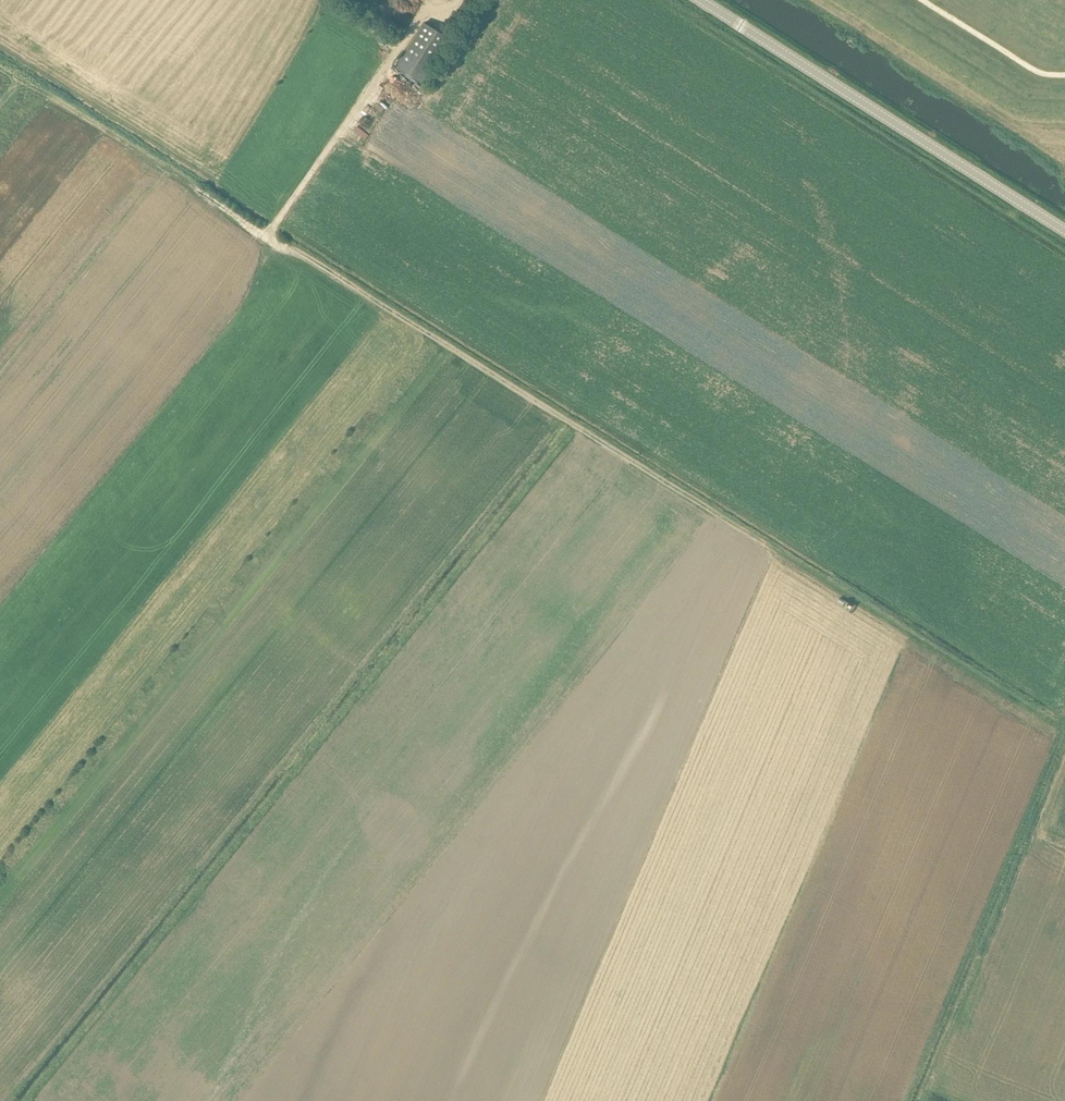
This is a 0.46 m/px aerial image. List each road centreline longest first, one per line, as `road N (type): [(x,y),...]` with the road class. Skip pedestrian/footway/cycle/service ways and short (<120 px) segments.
road 1 (tertiary): [(1064,229),(701,0)]

